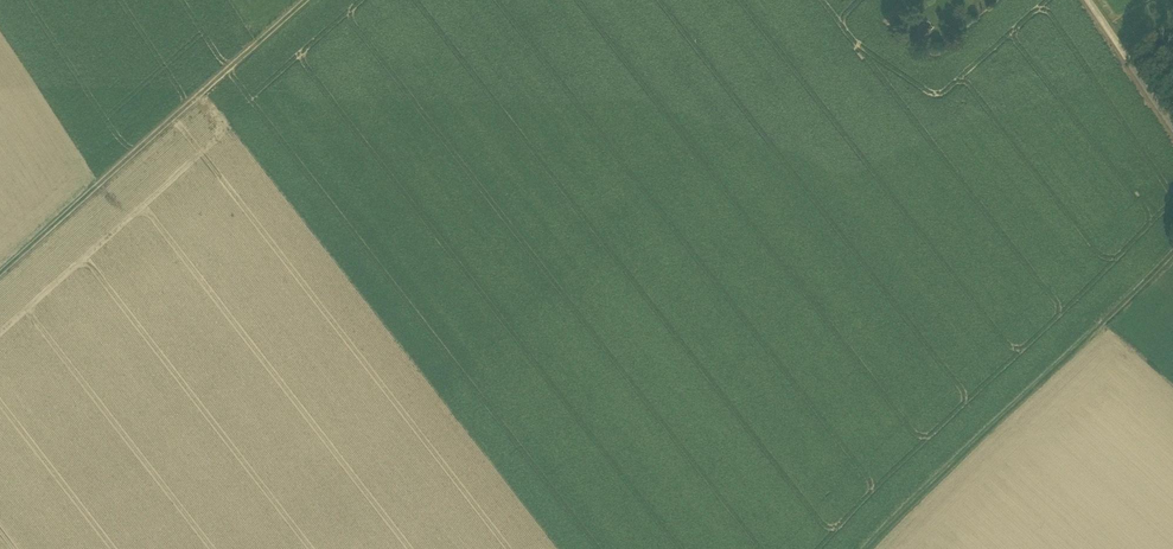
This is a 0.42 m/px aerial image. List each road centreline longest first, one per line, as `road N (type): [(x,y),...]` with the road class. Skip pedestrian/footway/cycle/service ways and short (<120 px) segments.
road 1 (track): [(869,548),(1172,254)]
road 2 (track): [(0,273),(308,0)]
road 3 (unclassified): [(1087,0),(1172,126)]

